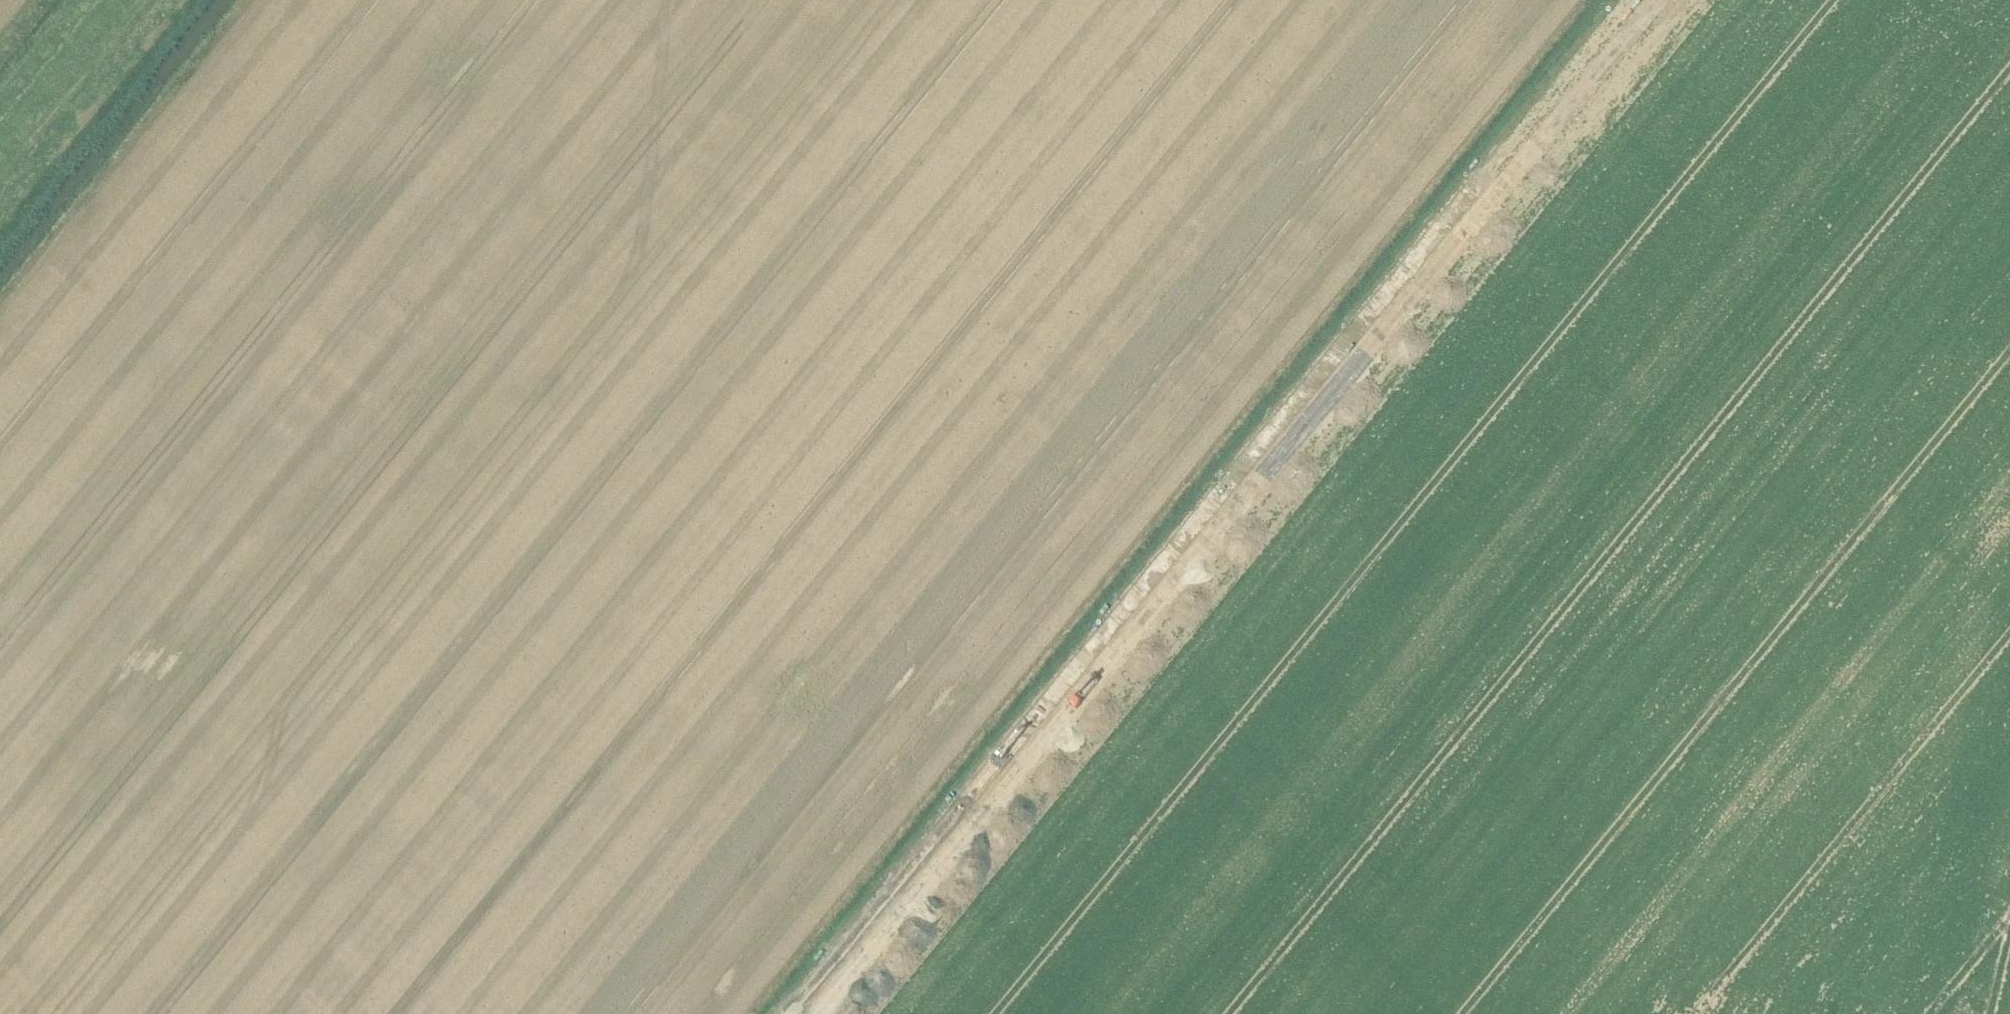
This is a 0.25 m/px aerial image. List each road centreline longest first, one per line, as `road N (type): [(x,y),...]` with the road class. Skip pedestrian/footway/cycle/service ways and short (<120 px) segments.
road 1 (track): [(139,0),(0,168)]

